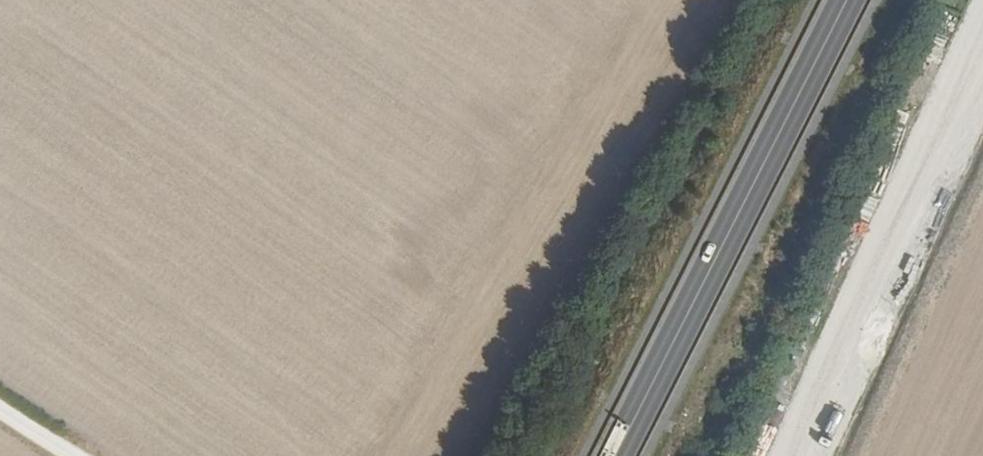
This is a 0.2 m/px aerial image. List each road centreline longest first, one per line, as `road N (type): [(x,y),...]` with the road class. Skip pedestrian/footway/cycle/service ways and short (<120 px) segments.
road 1 (secondary): [(617,455),(847,0)]
road 2 (track): [(798,455),(982,62)]

